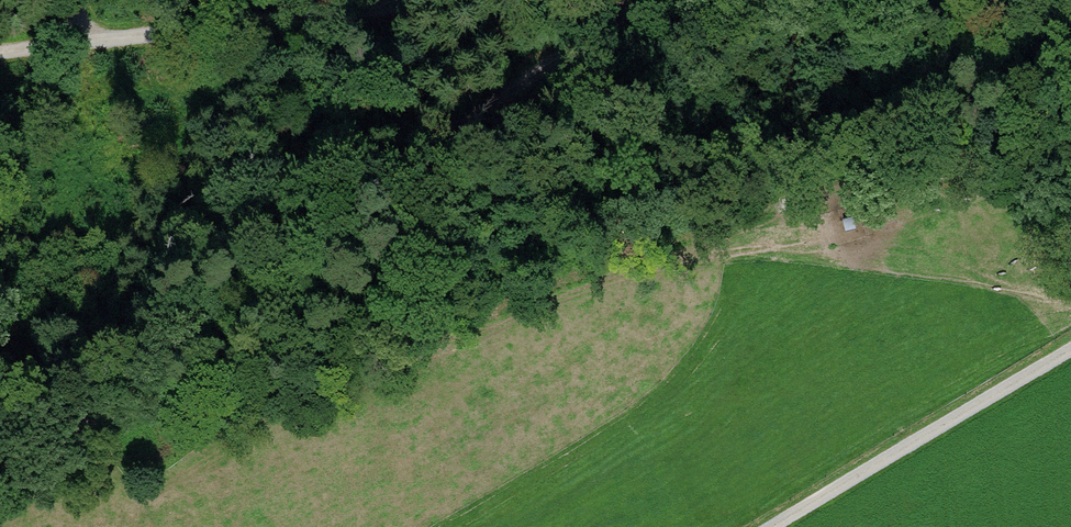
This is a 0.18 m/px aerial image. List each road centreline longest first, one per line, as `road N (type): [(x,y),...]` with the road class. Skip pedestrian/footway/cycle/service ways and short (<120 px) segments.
road 1 (track): [(0,501),(672,0)]
road 2 (track): [(537,0),(0,54)]
road 3 (track): [(1070,351),(779,526)]
road 4 (track): [(1070,33),(806,0)]

